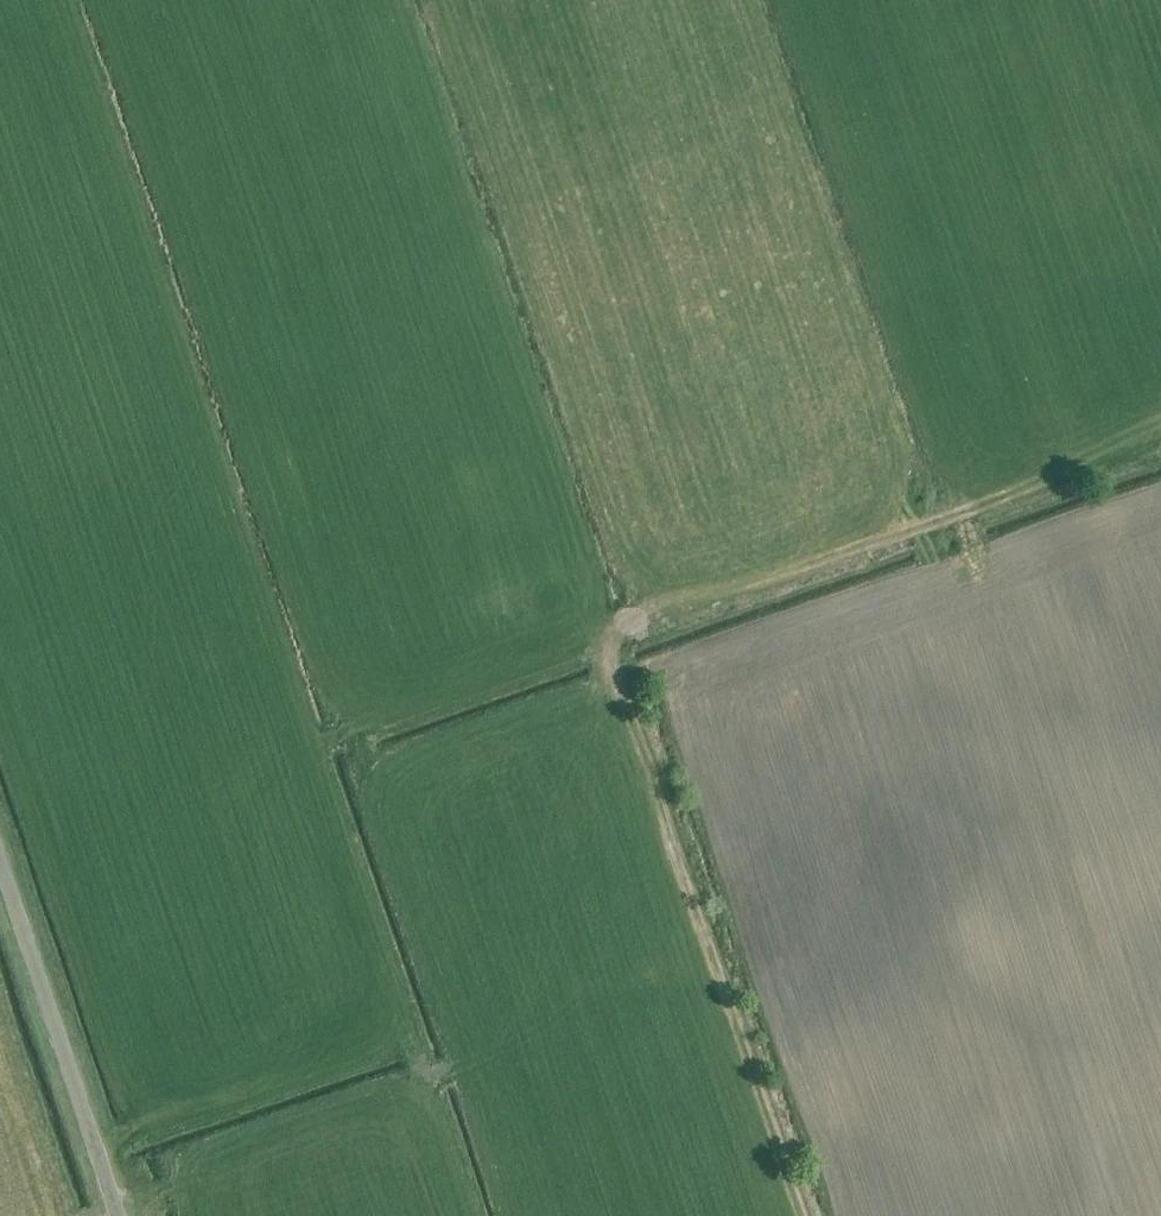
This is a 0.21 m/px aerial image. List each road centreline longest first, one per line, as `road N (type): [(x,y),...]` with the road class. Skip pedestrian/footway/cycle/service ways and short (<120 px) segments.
road 1 (unclassified): [(118,1215),(0,862)]

